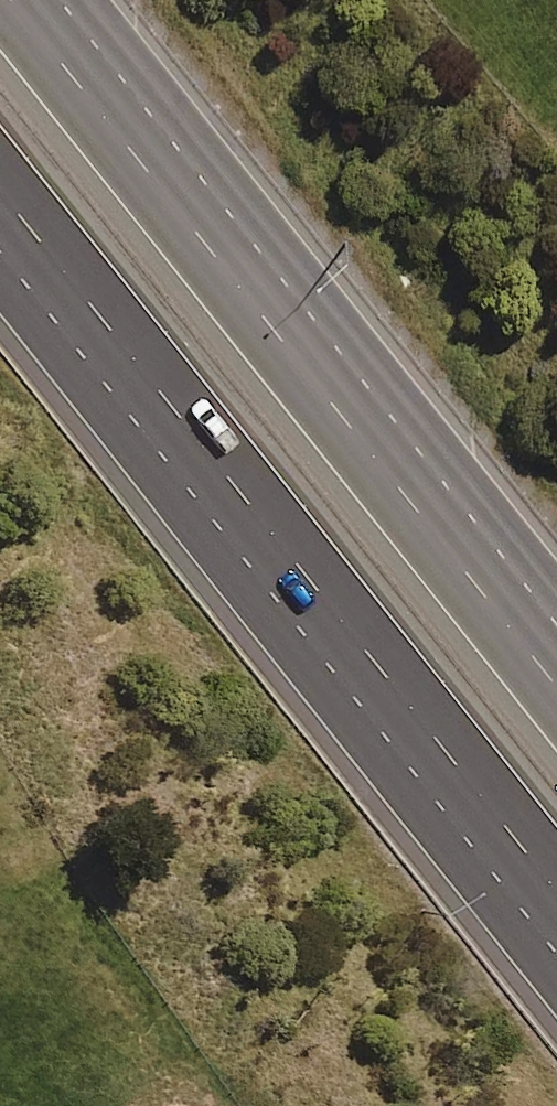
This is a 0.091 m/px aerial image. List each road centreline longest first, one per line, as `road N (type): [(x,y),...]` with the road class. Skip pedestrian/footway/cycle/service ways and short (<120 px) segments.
road 1 (motorway): [(556,893),(0,191)]
road 2 (motorway): [(10,0),(556,691)]

